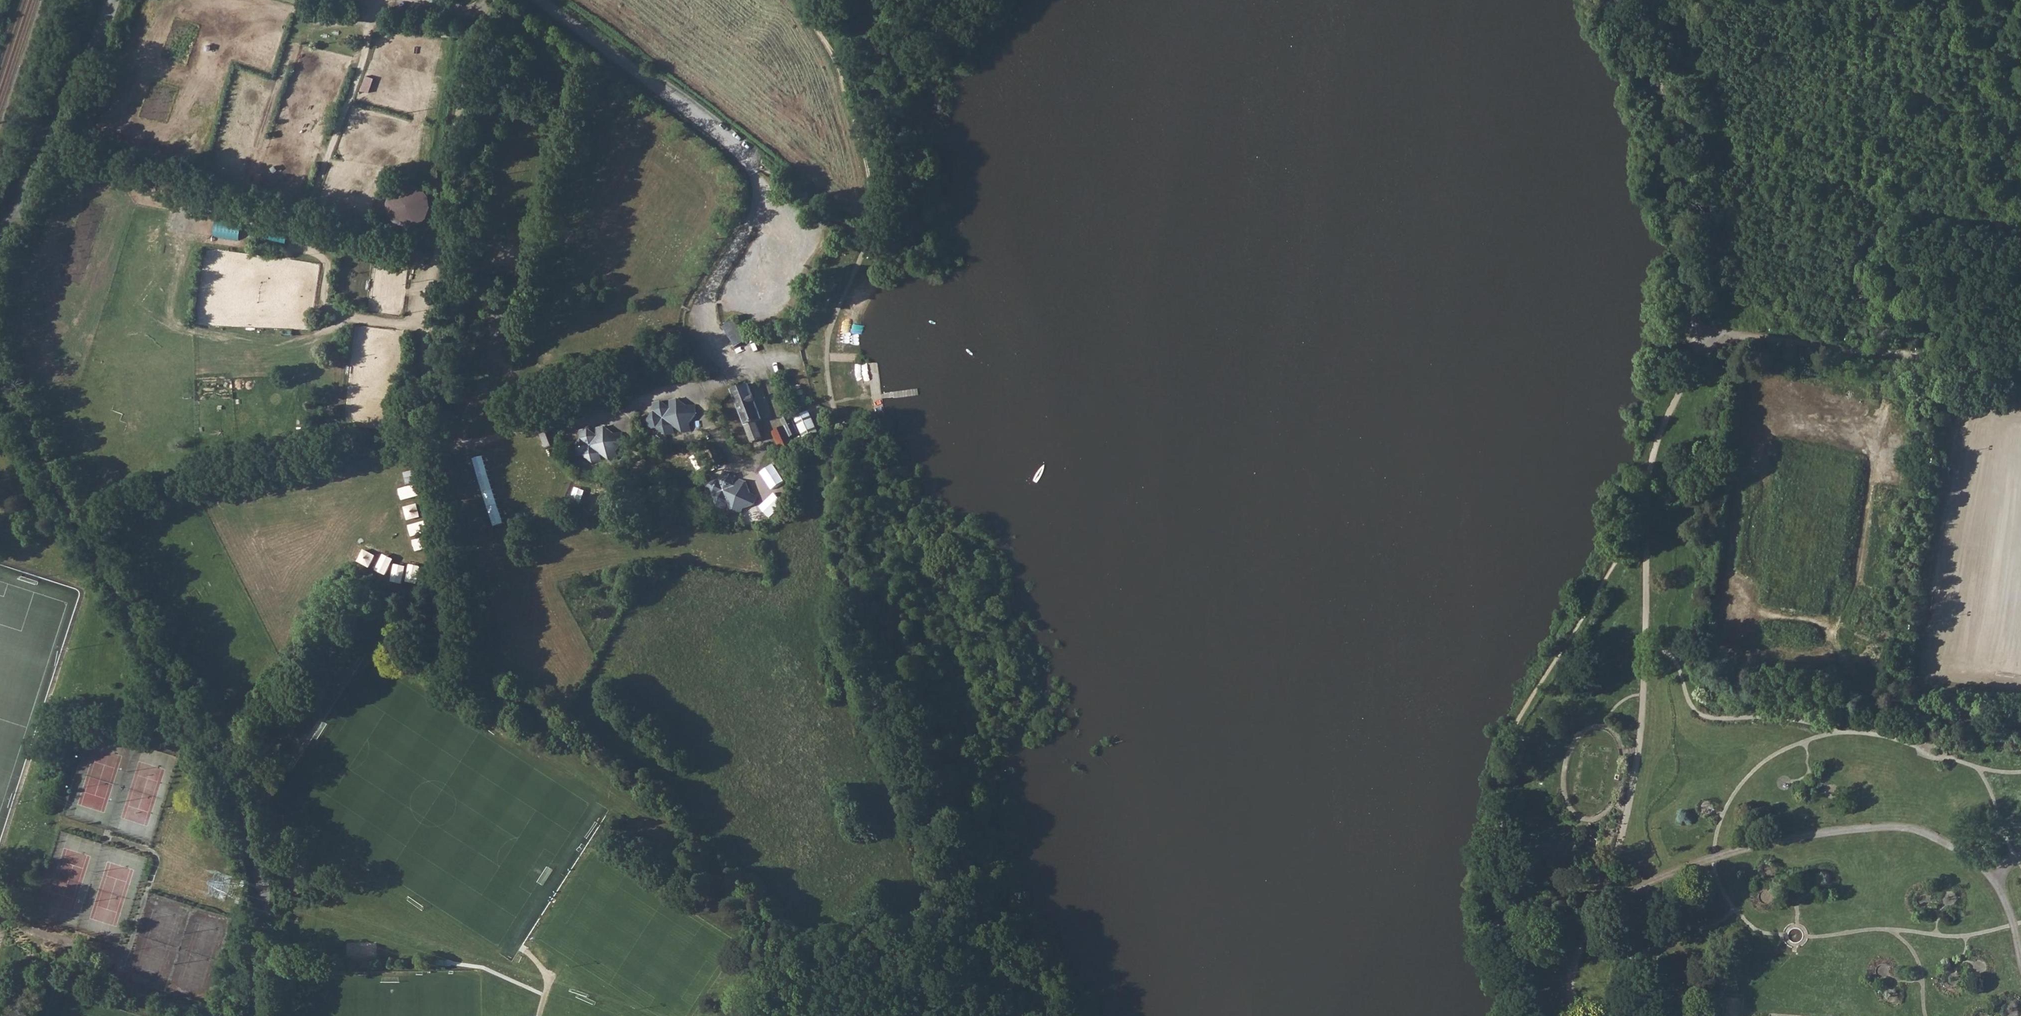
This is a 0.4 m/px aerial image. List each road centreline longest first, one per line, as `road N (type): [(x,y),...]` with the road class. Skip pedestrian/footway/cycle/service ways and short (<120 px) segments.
road 1 (tertiary): [(269,1015),(262,871),(244,807),(0,364)]
road 2 (residential): [(536,0),(726,135),(749,162),(763,192),(701,323),(715,351),(737,367)]
road 3 (residential): [(1695,329),(2020,373)]
road 4 (tertiary): [(0,256),(110,0)]
road 5 (residential): [(737,367),(721,383),(586,421)]

